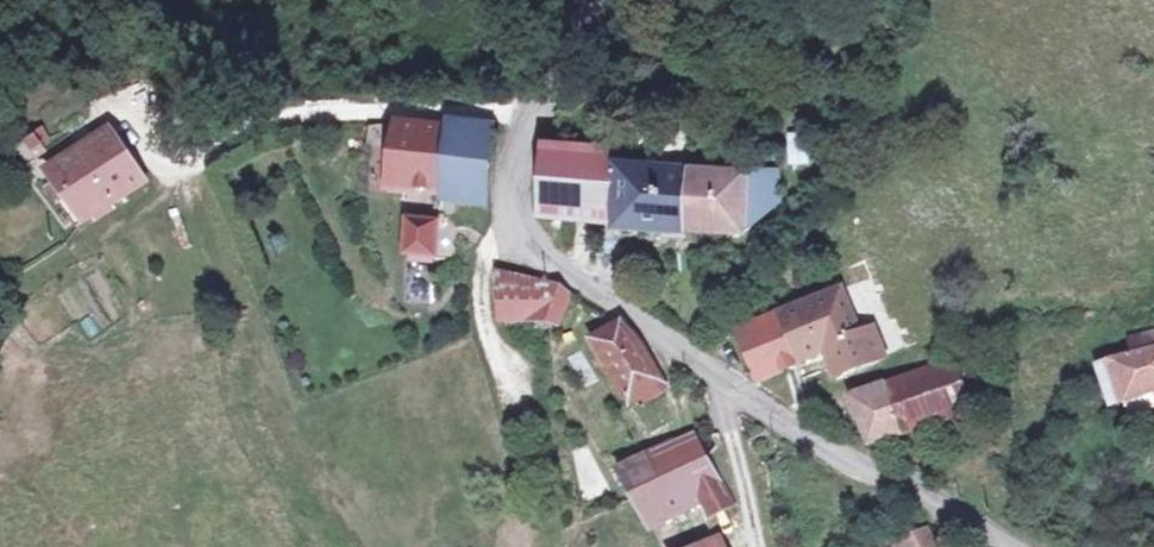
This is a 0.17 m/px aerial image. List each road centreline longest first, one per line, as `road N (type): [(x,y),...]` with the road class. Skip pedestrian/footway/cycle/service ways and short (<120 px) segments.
road 1 (unclassified): [(579,0),(526,90),(519,187),(523,221),(542,250),(766,412),(1007,546)]

